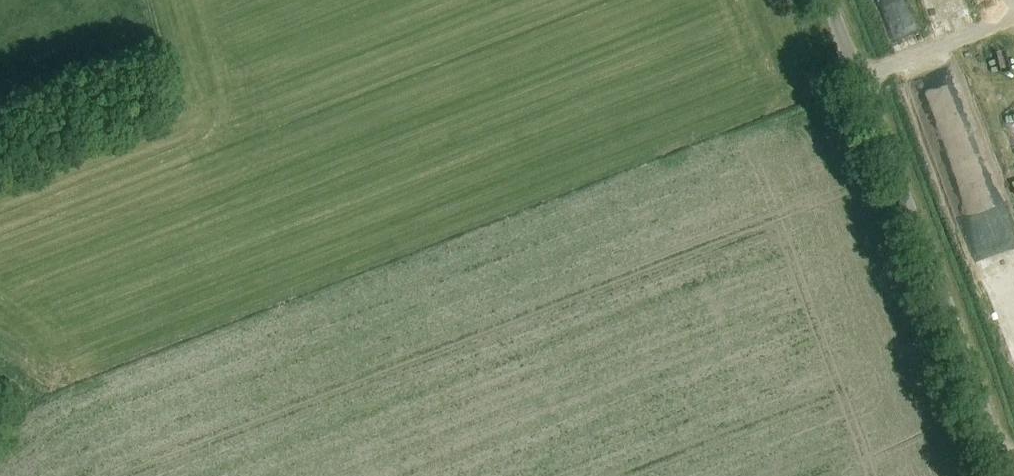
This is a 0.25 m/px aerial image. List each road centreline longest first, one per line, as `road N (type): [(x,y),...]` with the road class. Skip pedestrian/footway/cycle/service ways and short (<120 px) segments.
road 1 (unclassified): [(1006,475),(828,0)]

